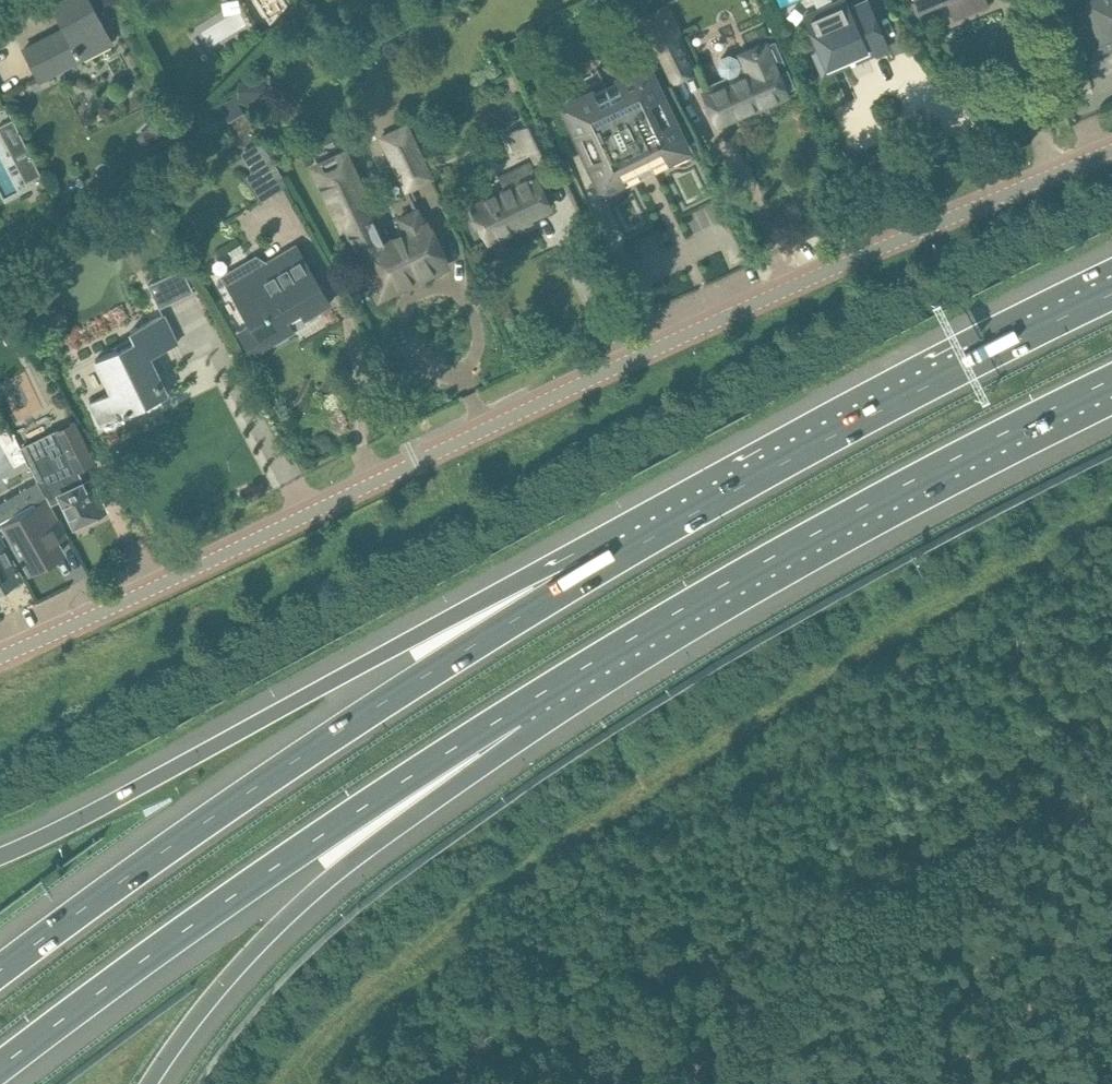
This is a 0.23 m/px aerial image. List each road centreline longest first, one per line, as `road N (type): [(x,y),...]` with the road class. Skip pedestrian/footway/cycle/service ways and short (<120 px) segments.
road 1 (residential): [(0,658),(812,279),(1111,152)]
road 2 (motorway): [(588,576),(217,811),(0,967)]
road 3 (motorway): [(519,712),(826,528),(1111,381)]
road 4 (motorway): [(588,576),(0,856)]
road 5 (motorway): [(0,1067),(349,817),(519,712)]
road 6 (motorway): [(1111,293),(588,576)]
road 7 (motorway): [(150,1083),(252,952),(519,712)]

